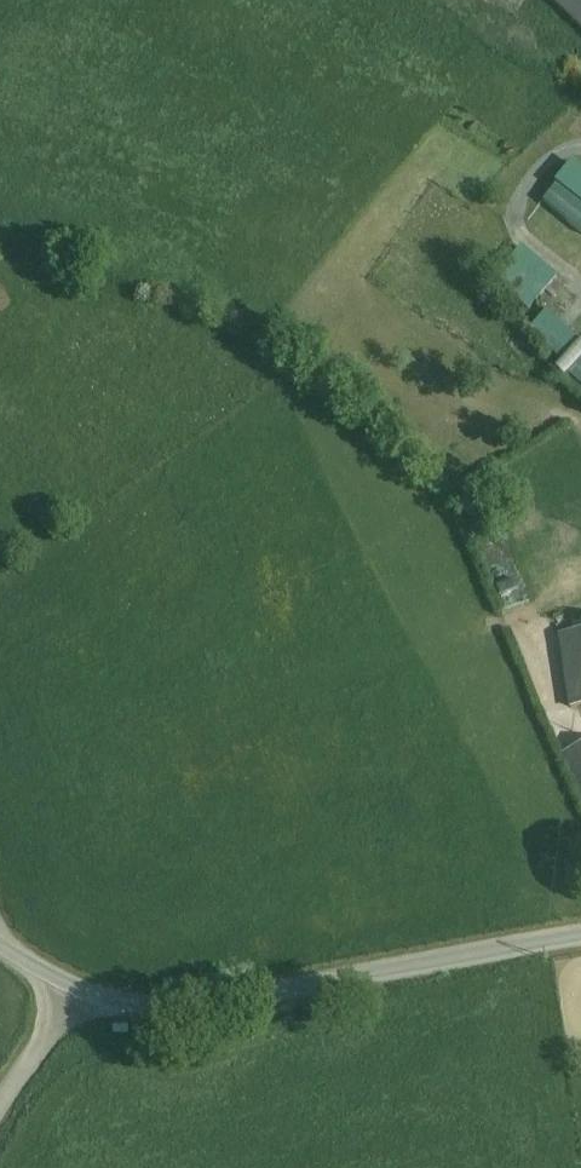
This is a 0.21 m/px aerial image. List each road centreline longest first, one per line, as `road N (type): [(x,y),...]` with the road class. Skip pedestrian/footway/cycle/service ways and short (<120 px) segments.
road 1 (unclassified): [(0,936),(72,988),(122,1002),(187,1003),(580,932)]

